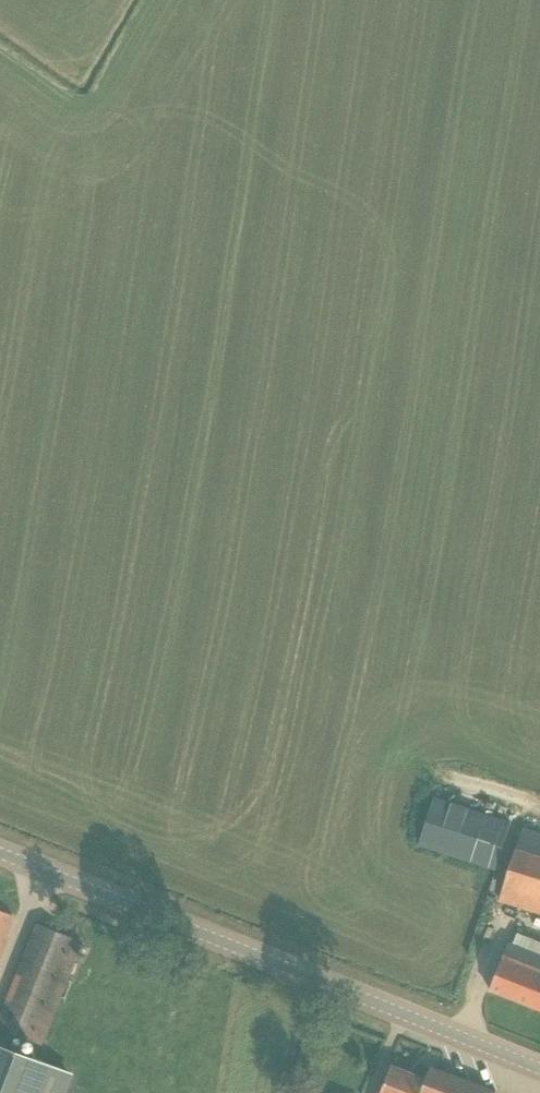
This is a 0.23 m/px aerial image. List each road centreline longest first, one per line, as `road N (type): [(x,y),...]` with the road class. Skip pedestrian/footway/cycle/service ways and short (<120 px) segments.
road 1 (secondary): [(539,1068),(0,853)]

